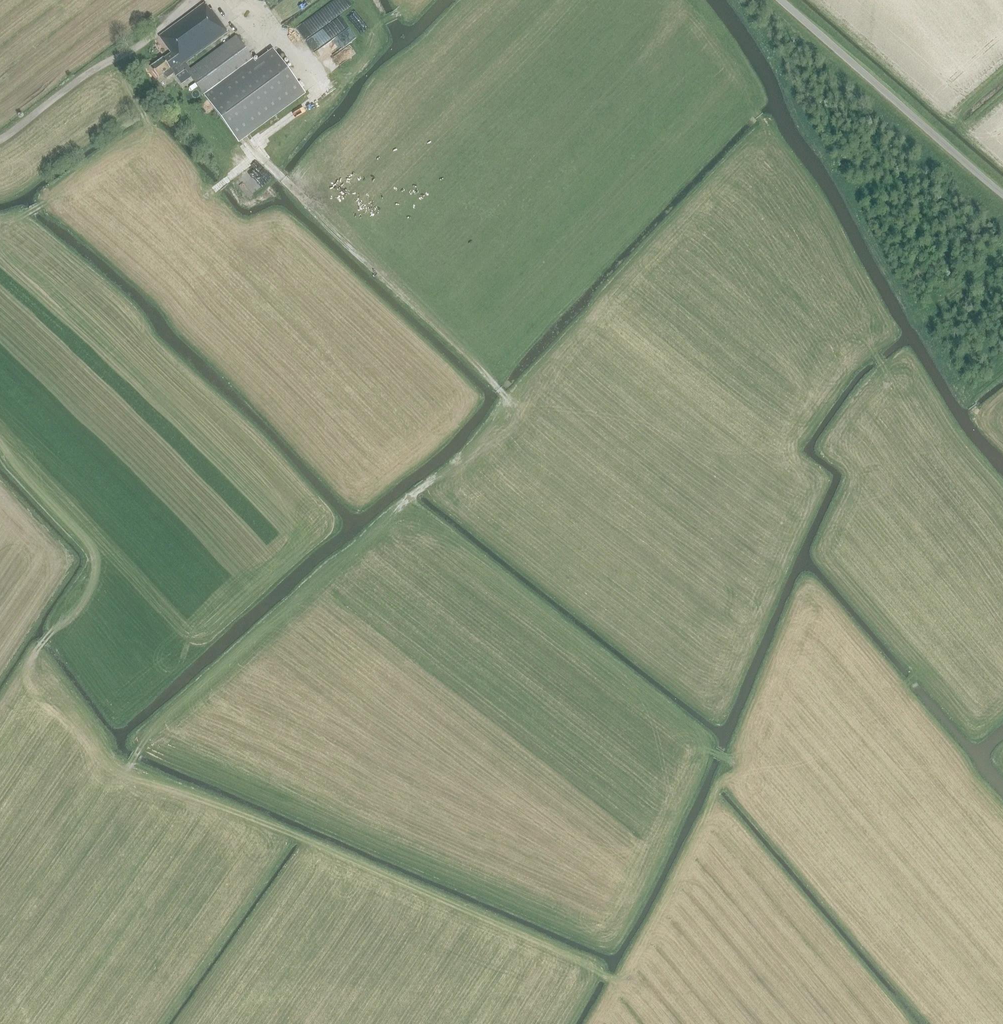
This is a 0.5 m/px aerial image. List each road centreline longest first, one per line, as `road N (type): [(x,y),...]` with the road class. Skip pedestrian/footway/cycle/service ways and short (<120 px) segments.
road 1 (unclassified): [(1002,197),(779,0)]

